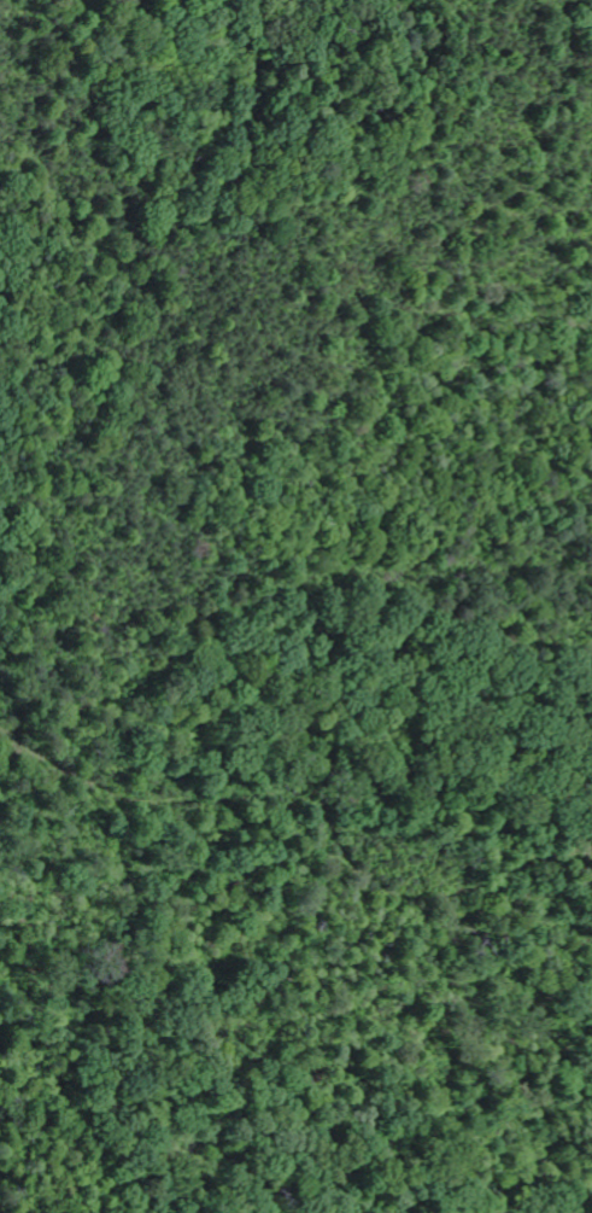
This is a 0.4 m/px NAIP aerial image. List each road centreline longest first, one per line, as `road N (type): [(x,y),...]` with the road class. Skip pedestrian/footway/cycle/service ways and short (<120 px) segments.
road 1 (track): [(0,729),(125,801),(287,794),(318,815),(338,855),(380,888),(447,891),(569,846),(591,857)]

